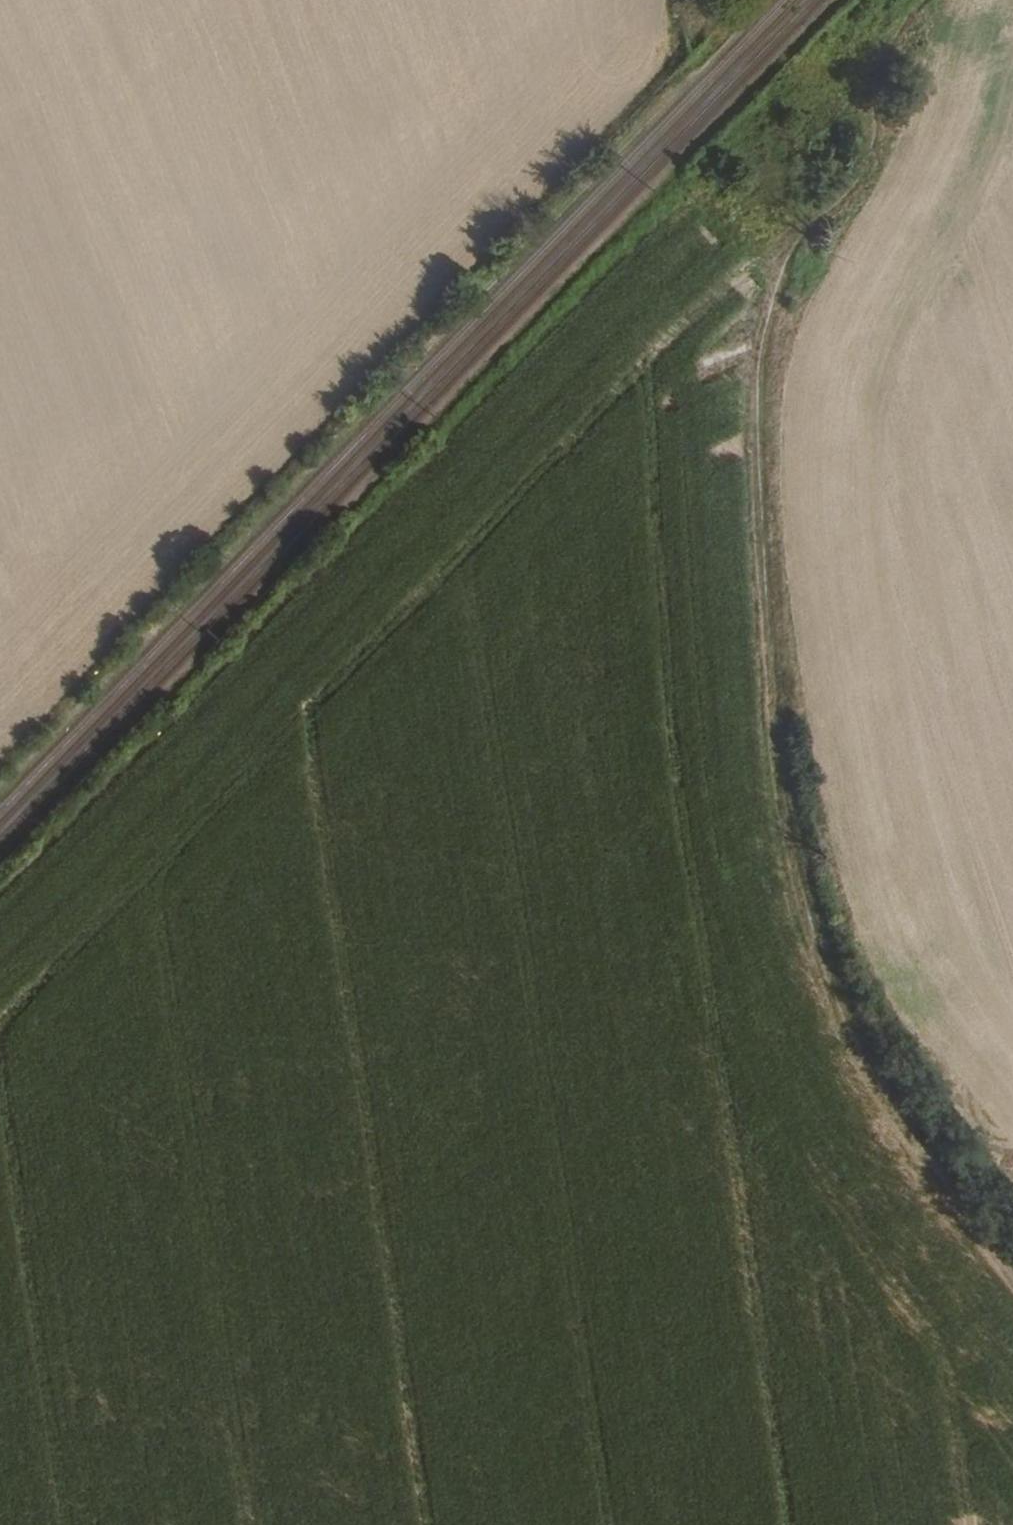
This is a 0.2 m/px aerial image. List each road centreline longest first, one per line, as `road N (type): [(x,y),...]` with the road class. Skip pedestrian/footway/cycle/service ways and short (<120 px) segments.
road 1 (track): [(1012,1280),(884,1089),(826,969),(791,821),(768,605),(766,318),(791,246),(842,200),(868,147),(884,77),(916,0)]

